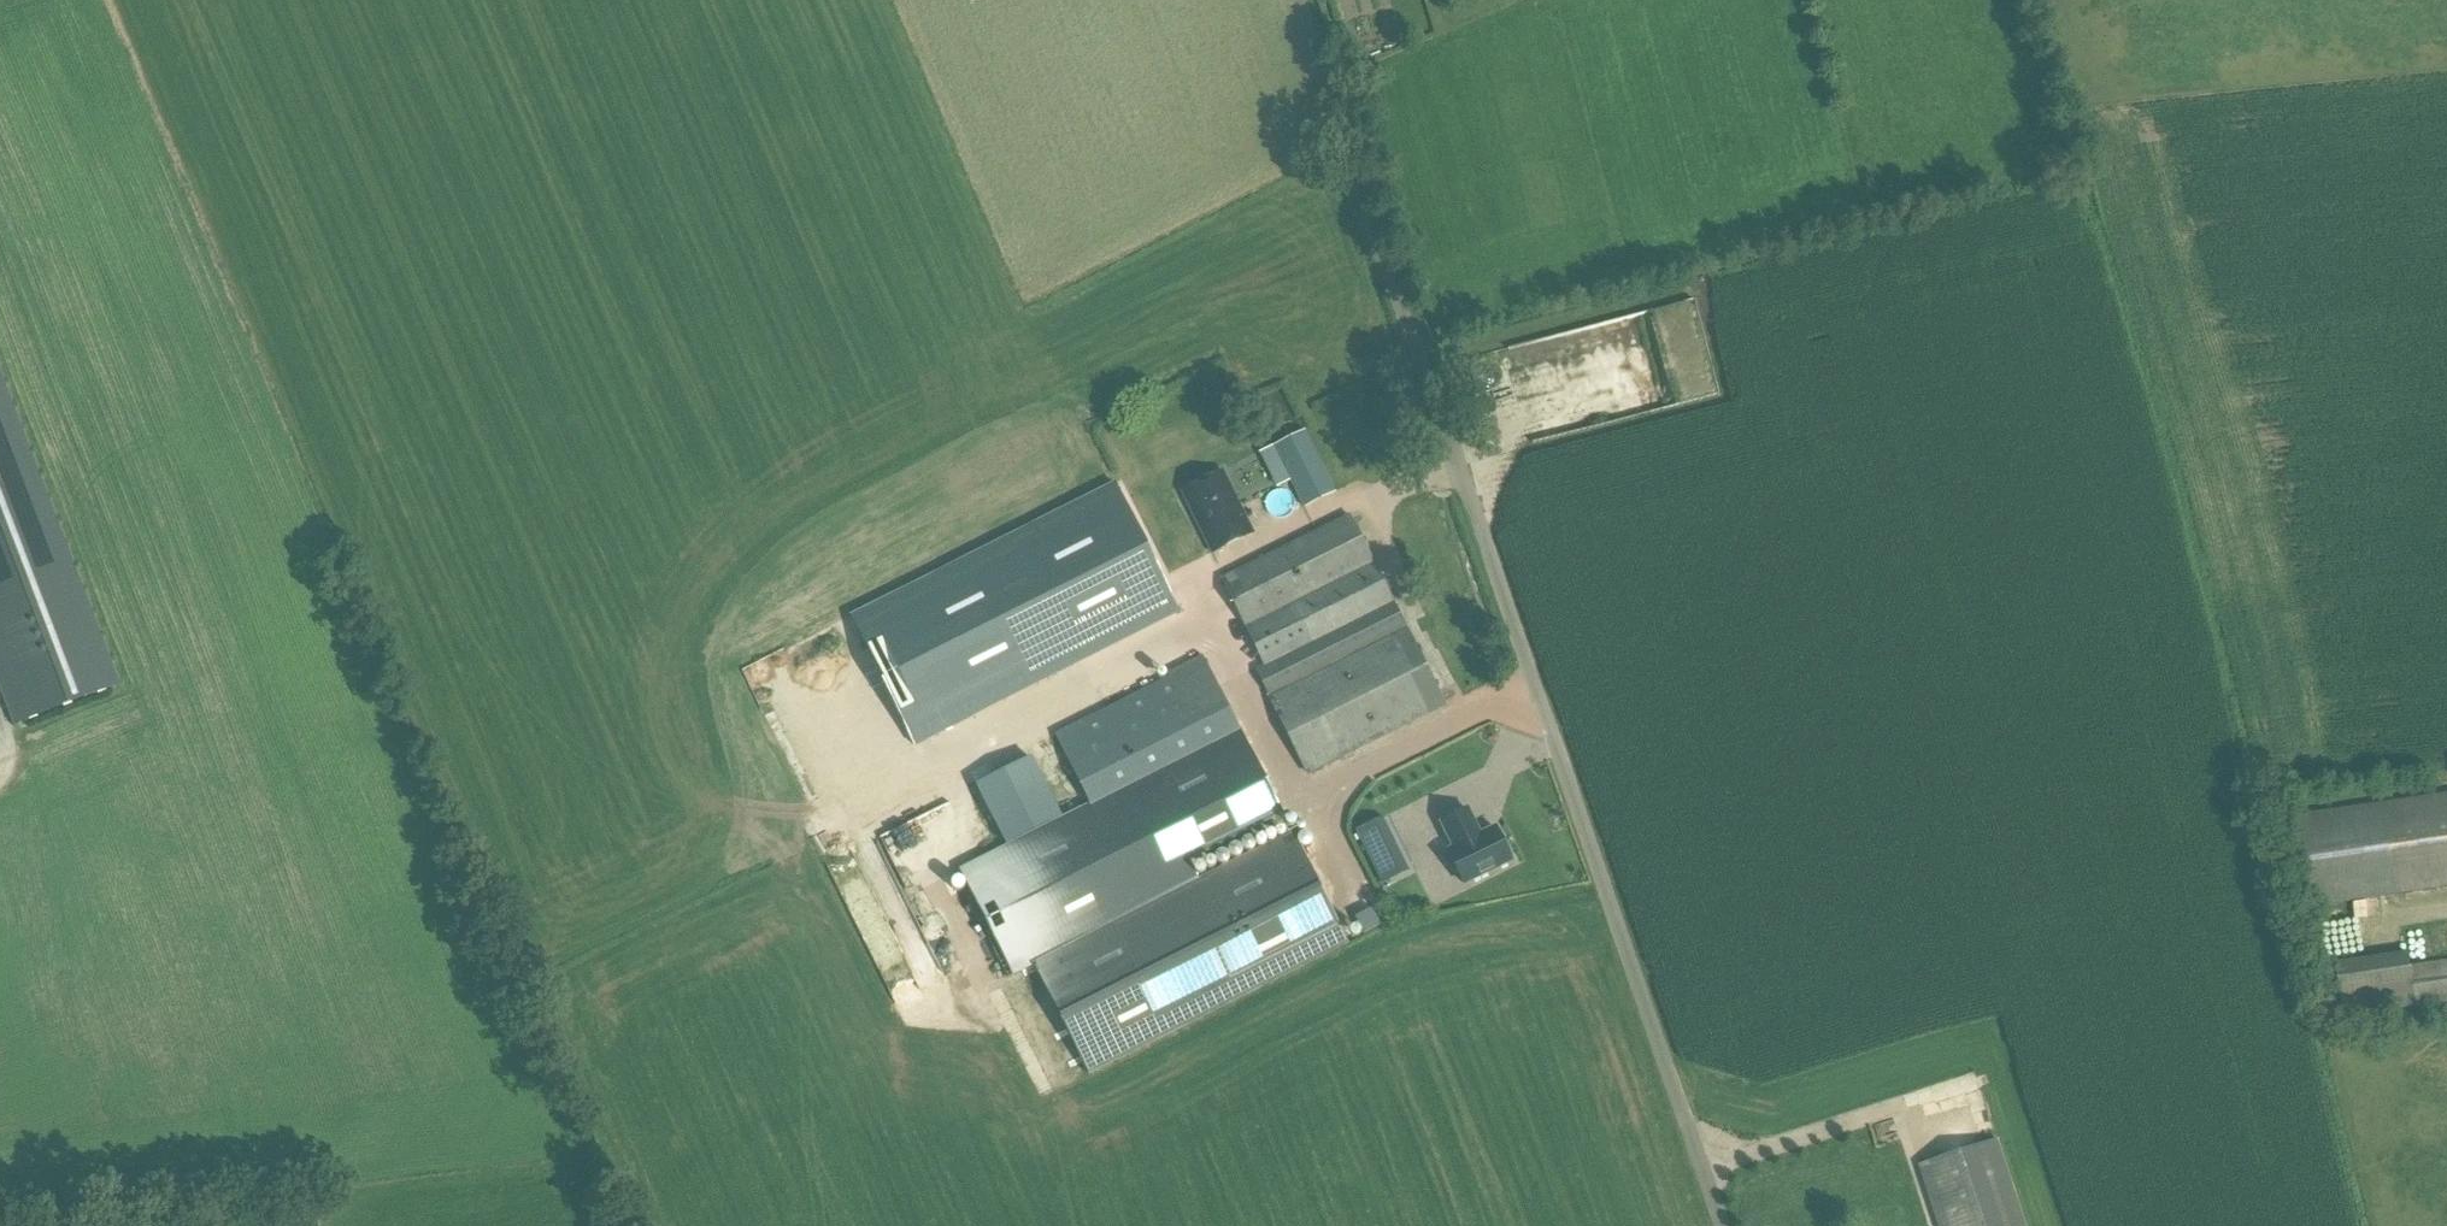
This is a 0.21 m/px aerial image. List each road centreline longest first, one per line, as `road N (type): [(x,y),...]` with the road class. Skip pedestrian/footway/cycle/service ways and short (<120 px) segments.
road 1 (unclassified): [(1717,1225),(1308,0)]

